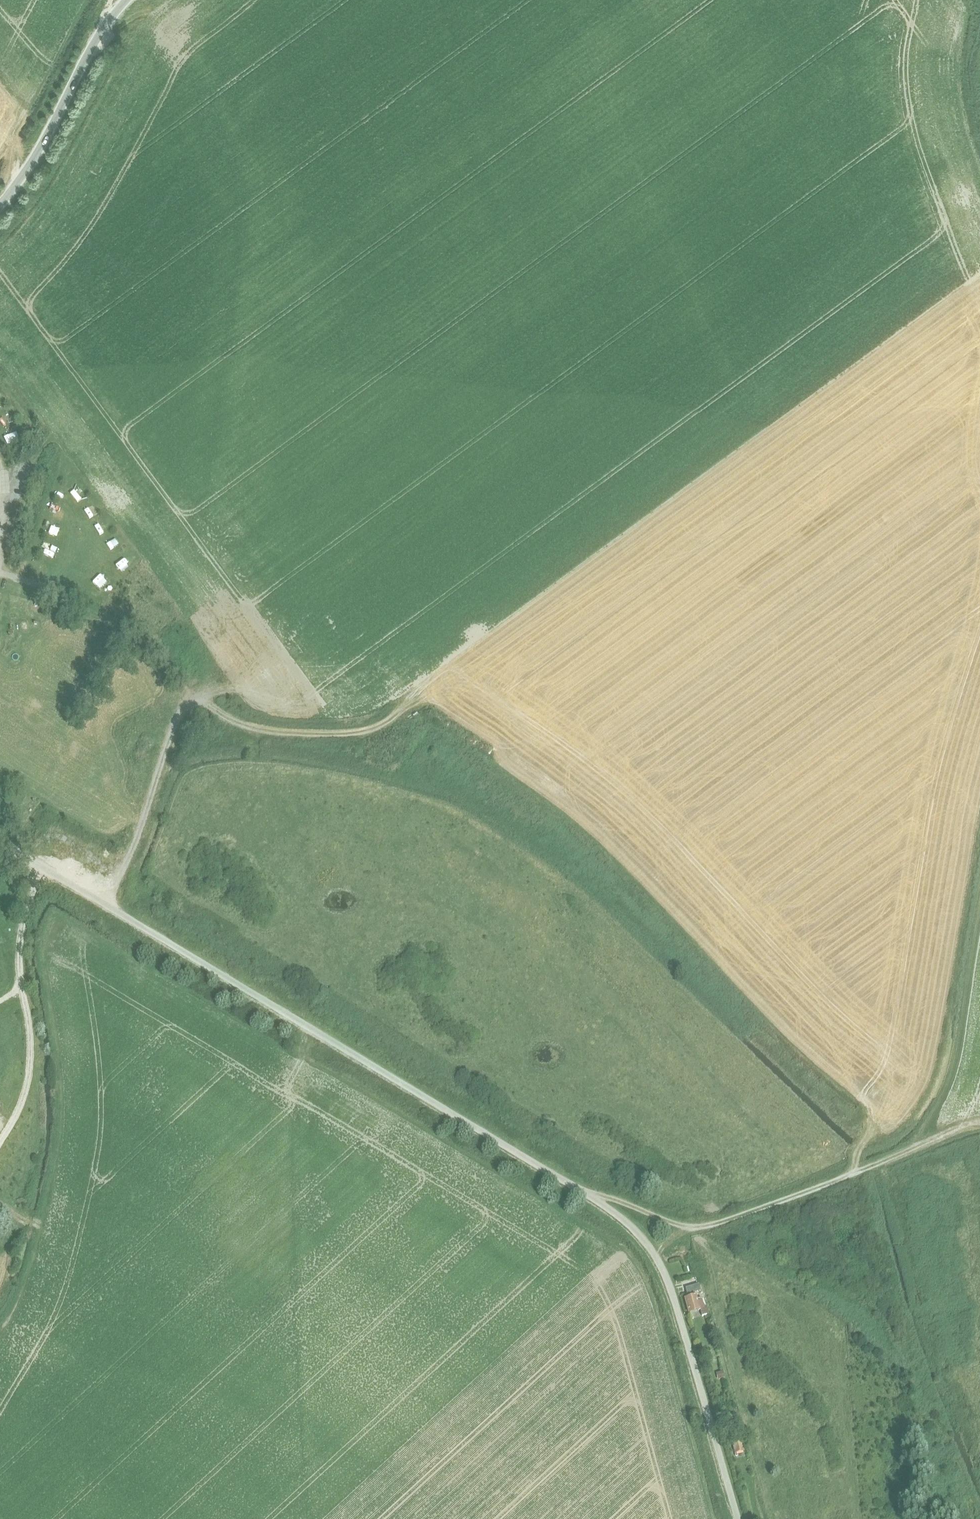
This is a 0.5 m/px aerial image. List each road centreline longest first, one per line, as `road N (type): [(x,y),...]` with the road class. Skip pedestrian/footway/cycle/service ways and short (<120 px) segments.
road 1 (unclassified): [(739,1518),(673,1291),(638,1232),(0,842)]
road 2 (track): [(0,572),(128,626),(229,721),(267,732),(346,734),(397,714)]
road 3 (unclassified): [(0,203),(127,0)]
road 4 (track): [(102,903),(124,866),(175,723),(196,696)]

